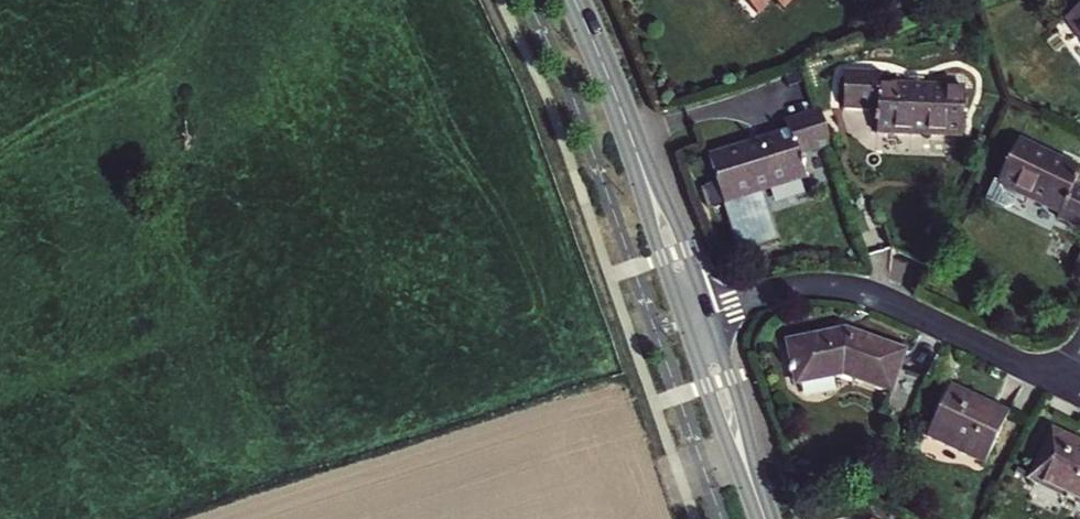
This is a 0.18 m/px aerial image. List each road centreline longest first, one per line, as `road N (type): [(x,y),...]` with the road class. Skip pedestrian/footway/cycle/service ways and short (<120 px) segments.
road 1 (residential): [(697,312),(784,289),(857,289),(1065,385)]
road 2 (tertiary): [(578,0),(697,312)]
road 3 (tertiary): [(697,312),(768,518)]

